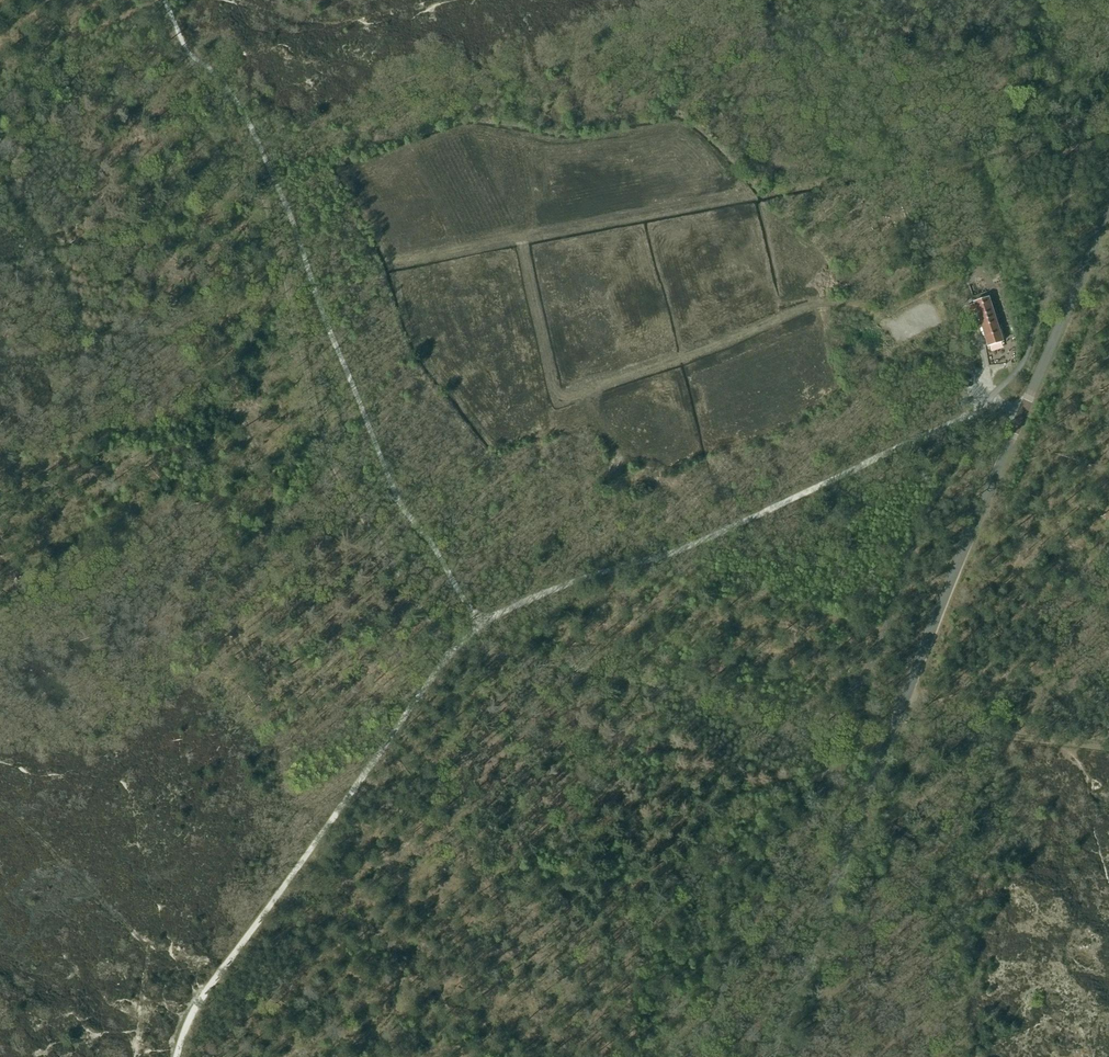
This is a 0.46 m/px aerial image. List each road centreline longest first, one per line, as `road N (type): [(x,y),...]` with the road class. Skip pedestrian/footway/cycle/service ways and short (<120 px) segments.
road 1 (tertiary): [(769,1056),(961,557),(1108,211)]
road 2 (track): [(985,366),(966,297),(938,290),(884,315),(842,305),(795,309),(700,350),(563,394),(525,240),(717,197)]
road 3 (track): [(1108,749),(994,736),(906,696)]

